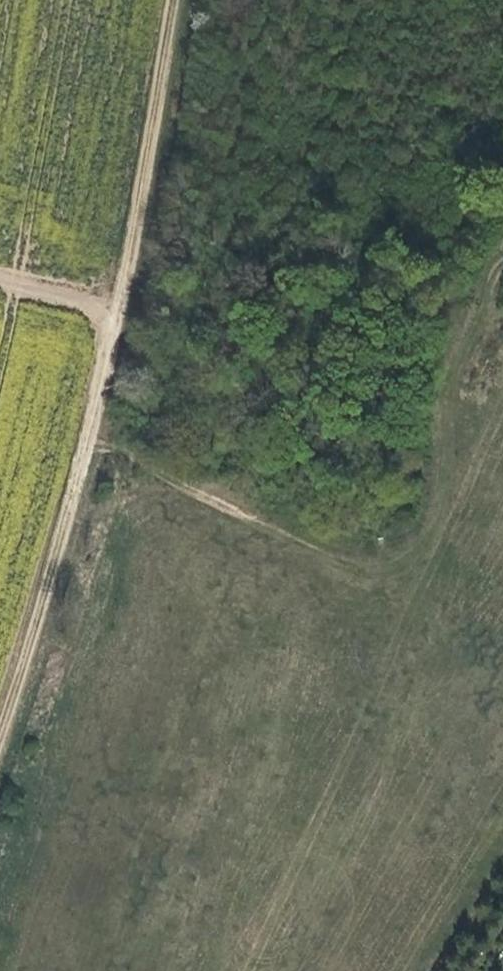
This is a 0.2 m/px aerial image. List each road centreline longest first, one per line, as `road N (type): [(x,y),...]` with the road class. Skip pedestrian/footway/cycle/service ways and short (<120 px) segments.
road 1 (track): [(0,731),(83,449),(176,0)]
road 2 (track): [(502,254),(478,278),(450,345),(412,528),(379,550),(301,539),(238,505),(83,449)]

